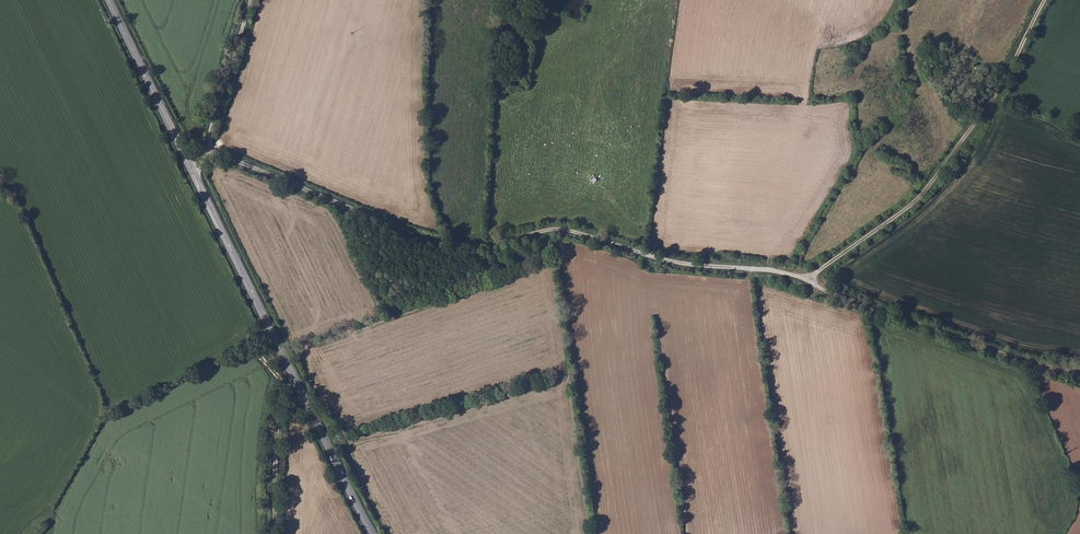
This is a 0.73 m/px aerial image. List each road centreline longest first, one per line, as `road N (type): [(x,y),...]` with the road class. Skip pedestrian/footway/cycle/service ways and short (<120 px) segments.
road 1 (track): [(1079,373),(927,327),(789,274),(663,260),(558,229),(443,245),(210,148)]
road 2 (secondary): [(110,0),(372,533)]
road 3 (track): [(1044,0),(998,91),(923,193),(808,281)]
road 4 (track): [(273,533),(279,410),(294,379)]
road 5 (track): [(252,0),(210,148)]

